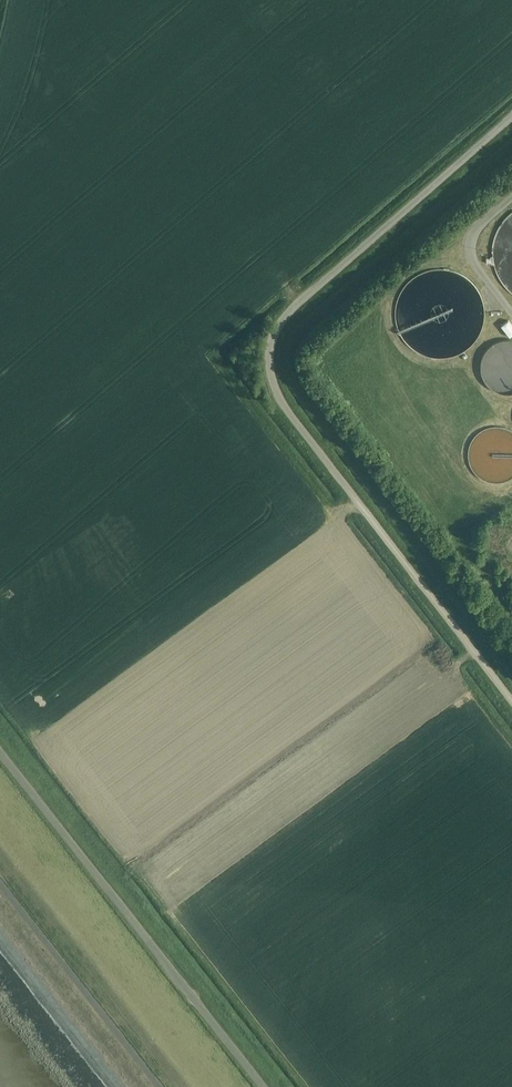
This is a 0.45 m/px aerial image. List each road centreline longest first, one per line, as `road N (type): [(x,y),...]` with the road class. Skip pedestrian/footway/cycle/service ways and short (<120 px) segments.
road 1 (unclassified): [(511,702),(283,405),(270,364),(278,331),(301,301),(511,122)]
road 2 (unclassified): [(262,1086),(0,749)]

